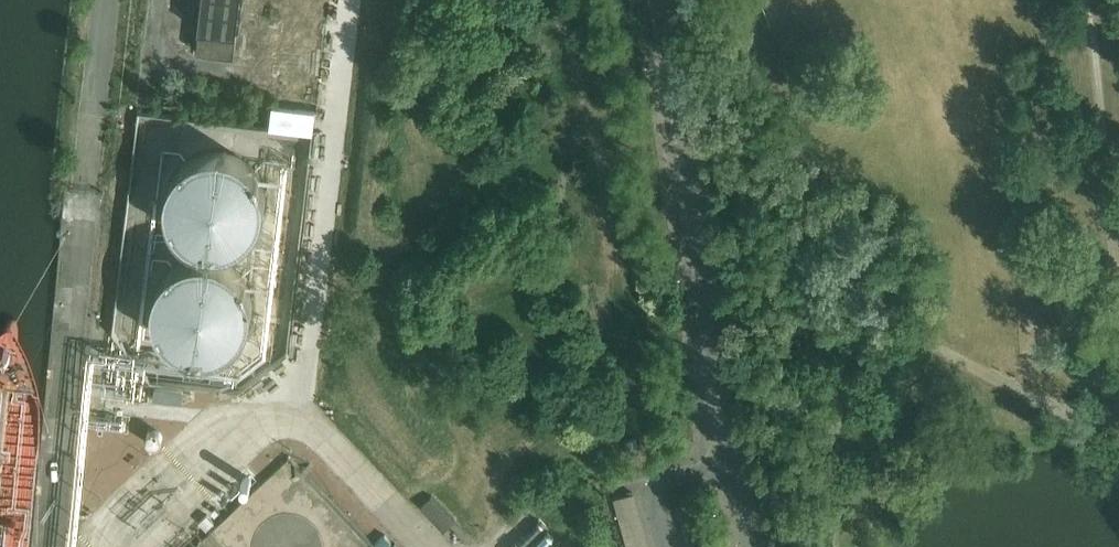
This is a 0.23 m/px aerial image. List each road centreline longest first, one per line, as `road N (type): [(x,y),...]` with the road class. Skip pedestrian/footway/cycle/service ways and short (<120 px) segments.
road 1 (unclassified): [(654,0),(716,386),(765,546)]

